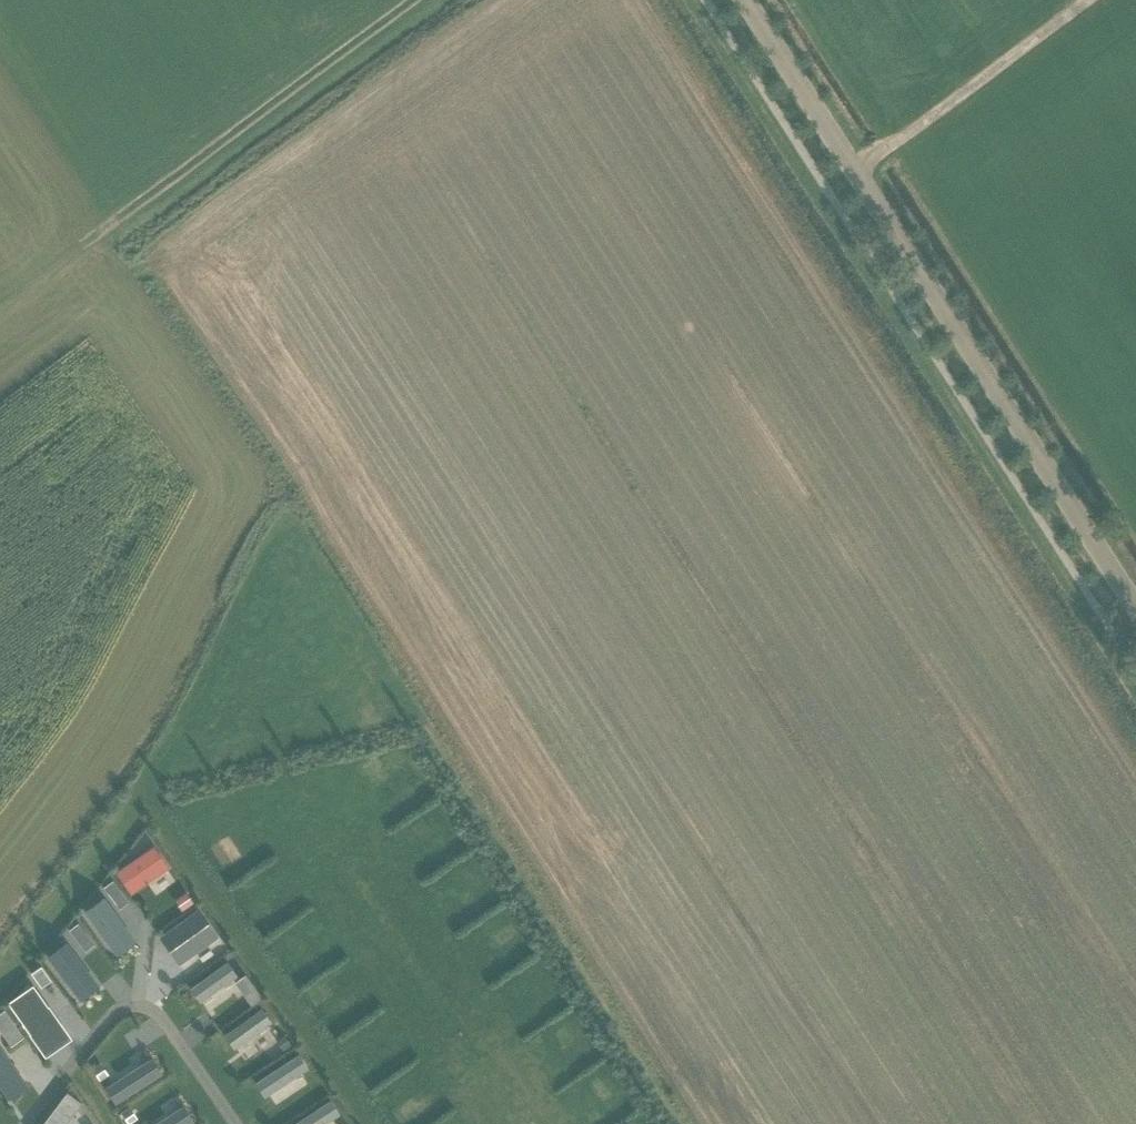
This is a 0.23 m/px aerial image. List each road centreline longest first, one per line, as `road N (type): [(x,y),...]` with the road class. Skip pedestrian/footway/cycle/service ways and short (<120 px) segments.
road 1 (tertiary): [(1135,590),(757,0)]
road 2 (track): [(413,0),(0,311)]
road 3 (track): [(864,163),(1085,0)]

